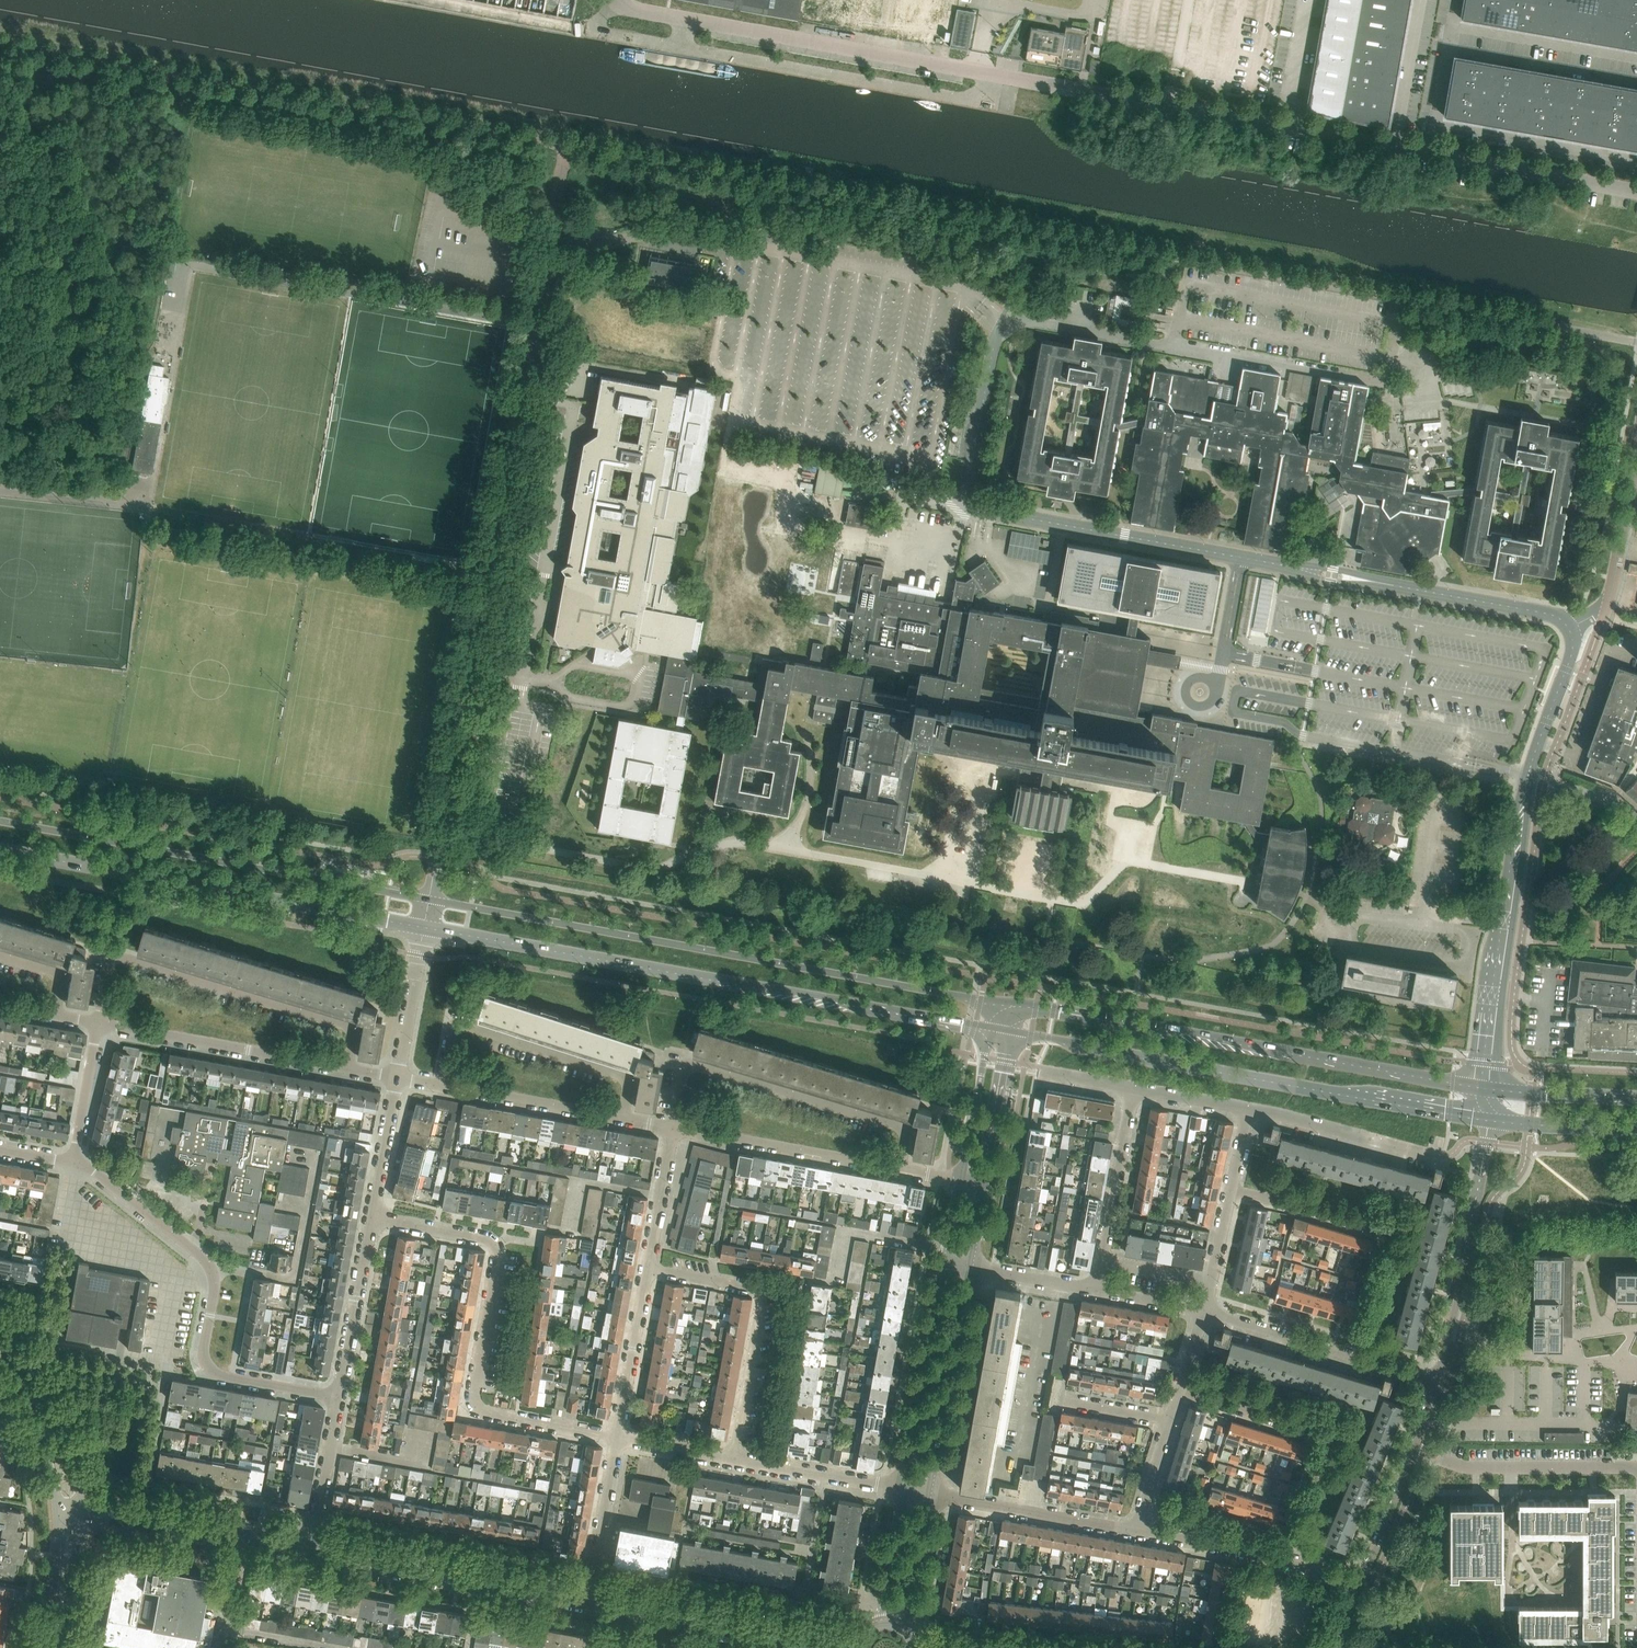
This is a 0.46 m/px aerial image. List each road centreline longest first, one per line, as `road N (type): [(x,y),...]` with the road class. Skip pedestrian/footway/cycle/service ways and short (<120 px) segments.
road 1 (unclassified): [(1636,341),(567,145),(550,232)]
road 2 (unclassified): [(1636,192),(618,0)]
road 3 (unclassified): [(1569,625),(1546,613),(961,507)]
road 4 (unclassified): [(442,829),(550,232)]
road 5 (unclassified): [(961,507),(993,346),(1013,315),(1390,384)]
road 6 (secondary): [(995,1002),(429,899)]
road 7 (secondary): [(424,927),(989,1029)]
road 8 (secondary): [(1012,1034),(1488,1116)]
road 9 (secondary): [(1490,1088),(1018,1003)]
road 10 (secondary): [(429,899),(0,819)]
road 11 (unclassified): [(374,1217),(495,1244),(476,1406),(618,1438)]
road 12 (secondary): [(0,850),(424,927)]
road 13 (residential): [(338,1397),(214,1374),(203,1350),(210,1269),(95,1171),(73,1161)]
road 14 (unclassified): [(347,1068),(353,1040),(343,1026),(121,960),(107,973),(99,1023)]
road 15 (unclassified): [(673,1127),(683,1075),(696,1066),(898,1124),(908,1139),(902,1168)]
road 16 (residential): [(731,1460),(760,1296),(748,1286),(650,1268)]
road 17 (unclassified): [(441,1084),(450,1037),(463,1027),(617,1075),(628,1094),(624,1118)]
road 18 (residential): [(1436,1379),(1488,1116)]
road 19 (unclassified): [(347,1068),(99,1023)]
road 20 (residential): [(1436,1379),(1203,1311)]
road 21 (residential): [(927,1497),(970,1268)]
road 22 (residential): [(902,1168),(673,1127)]
road 23 (residential): [(947,1264),(903,1491)]
road 24 (residential): [(1360,1584),(1140,1531)]
road 25 (residential): [(1636,1472),(1476,1468),(1413,1451)]
road 26 (unclassified): [(1517,867),(1490,1088)]
road 27 (residential): [(1140,1531),(927,1497)]
road 28 (residential): [(798,1637),(586,1598)]
road 29 (unclassified): [(1569,625),(1604,615),(1636,447)]
road 30 (residential): [(1097,1290),(1134,1087)]
road 31 (residential): [(88,1503),(39,1381),(0,1330)]
road 32 (residential): [(1436,1156),(1250,1108)]
road 33 (unclassified): [(624,1118),(441,1084)]
road 34 (unclassified): [(338,1397),(374,1217)]
road 35 (residential): [(903,1491),(731,1460)]
road 36 (unclassified): [(618,1438),(650,1268)]
road 37 (residential): [(0,1352),(34,1417),(57,1507)]
road 38 (unclassified): [(586,1598),(618,1438)]
road 39 (unclassified): [(1529,778),(1571,659),(1569,625)]
road 40 (residential): [(989,1029),(962,1180)]
road 41 (residential): [(1381,1232),(1234,1191)]
road 42 (residential): [(984,1184),(1012,1034)]
road 43 (unclassified): [(310,1547),(338,1397)]
road 44 (unclassified): [(396,1076),(424,927)]
road 45 (secondary): [(1488,1116),(1636,1130)]
road 46 (secondary): [(1636,1098),(1490,1088)]
road 47 (residential): [(1360,1584),(1413,1451)]
road 48 (unclassified): [(650,1268),(673,1127)]
road 49 (unclassified): [(374,1217),(396,1076)]
road 50 (unclassified): [(140,505),(0,492)]
road 51 (unclassified): [(73,1161),(99,1023)]
road 52 (residential): [(1315,1435),(1182,1391)]
road 53 (residential): [(903,1491),(877,1625)]
road 54 (residential): [(905,1630),(927,1497)]
road 55 (residential): [(1097,1290),(970,1268)]
road 56 (residential): [(59,1647),(88,1522)]
road 57 (residential): [(58,1521),(42,1647)]
road 58 (residential): [(1203,1311),(1234,1191)]

